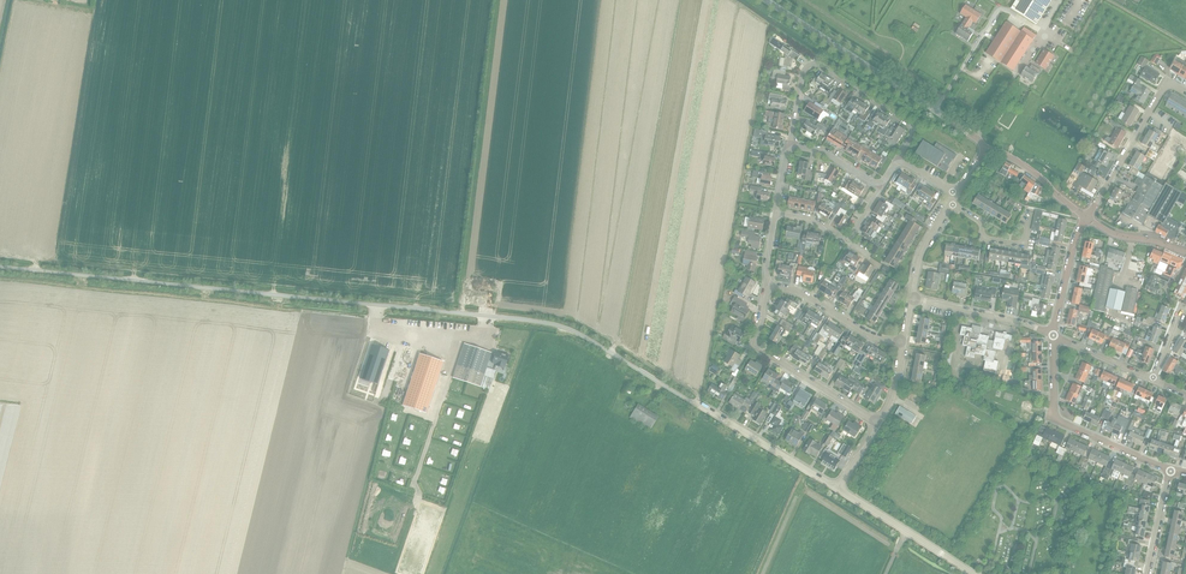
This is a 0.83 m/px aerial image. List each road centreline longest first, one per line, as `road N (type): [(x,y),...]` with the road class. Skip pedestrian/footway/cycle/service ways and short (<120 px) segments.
road 1 (unclassified): [(838,487),(567,327),(0,269)]
road 2 (track): [(460,314),(496,0)]
road 3 (tertiary): [(986,149),(765,0)]
road 4 (unclassified): [(791,144),(803,73),(820,65),(910,126),(898,159)]
road 5 (unclassified): [(1171,471),(1056,418),(1053,336)]
road 6 (residential): [(878,423),(760,349),(765,285)]
road 7 (residential): [(1087,217),(1162,89),(1185,91)]
road 8 (residential): [(970,573),(838,487)]
road 9 (unclassified): [(905,343),(874,336),(806,293),(765,285)]
road 10 (unclassified): [(1053,336),(913,298)]
road 11 (residential): [(1053,336),(1087,217)]
road 12 (tertiary): [(1087,217),(1020,162),(986,149)]
road 13 (unclassified): [(1031,211),(1020,244),(983,237),(980,221),(951,203)]

